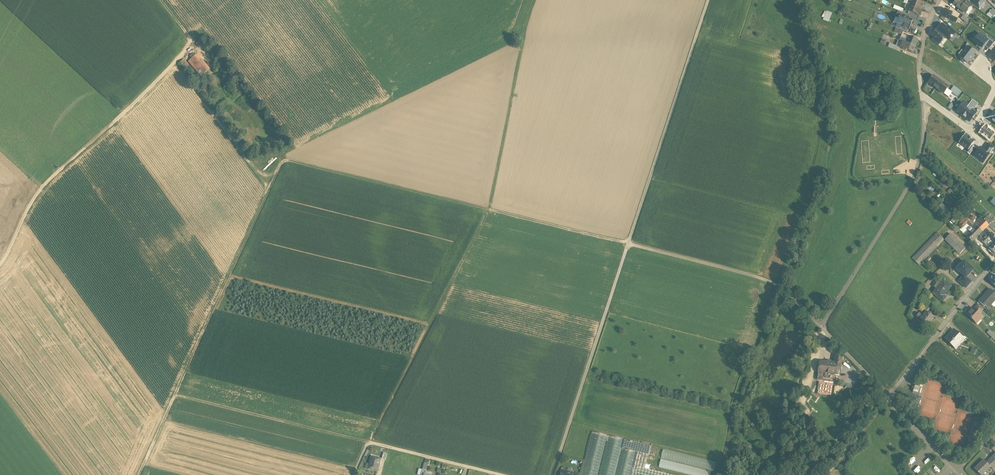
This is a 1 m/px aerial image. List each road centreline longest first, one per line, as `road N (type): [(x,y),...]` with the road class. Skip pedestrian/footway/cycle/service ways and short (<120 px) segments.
road 1 (track): [(139,474),(282,160),(489,210)]
road 2 (track): [(535,0),(489,210),(370,445)]
road 3 (track): [(162,0),(192,46),(50,178),(0,265)]
road 4 (unclassified): [(922,96),(915,175),(823,331)]
road 5 (track): [(709,0),(628,245)]
road 6 (track): [(553,474),(628,245)]
road 7 (track): [(628,245),(778,285),(823,331)]
road 8 (track): [(174,397),(370,445)]
road 9 (residential): [(994,264),(888,400)]
road 10 (track): [(628,245),(489,210)]

